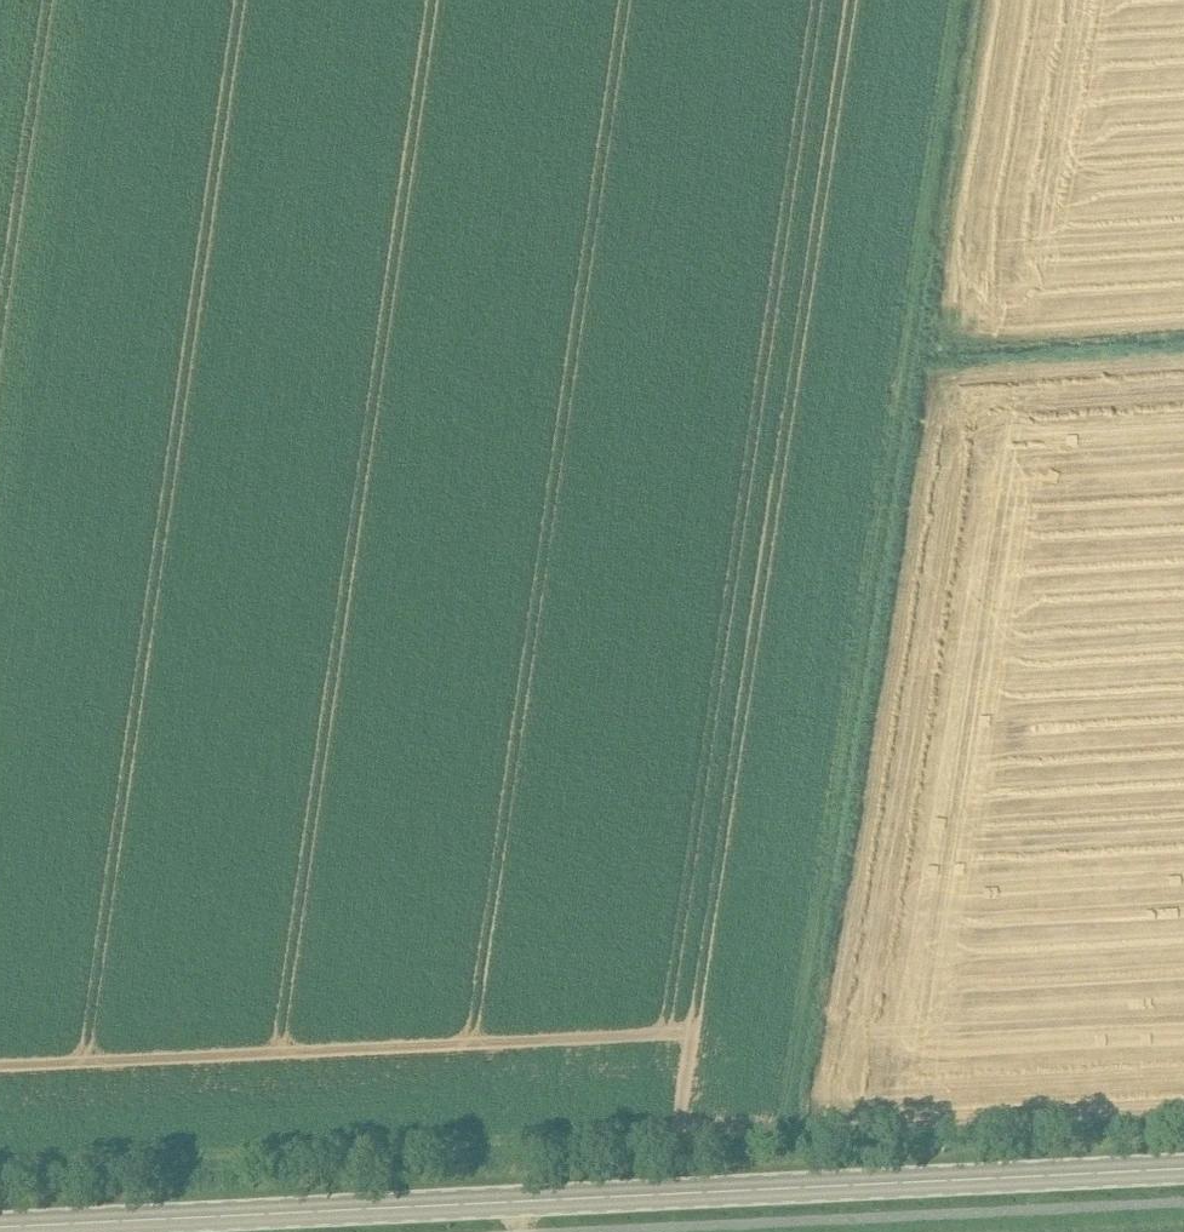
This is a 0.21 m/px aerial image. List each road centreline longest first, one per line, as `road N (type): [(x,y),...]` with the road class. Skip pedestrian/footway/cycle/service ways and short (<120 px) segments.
road 1 (secondary): [(0,1229),(1183,1170)]

